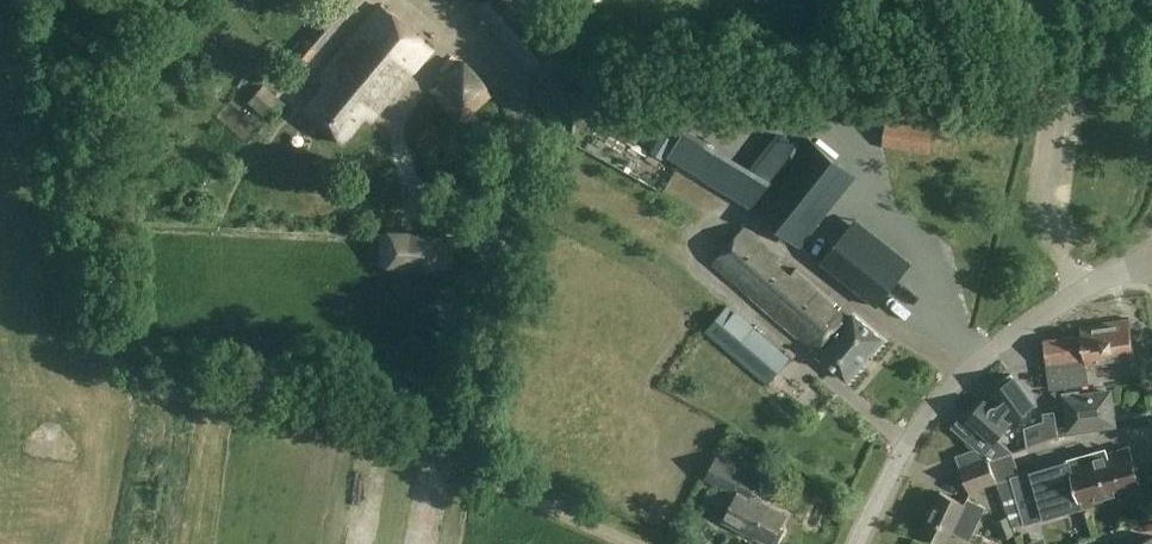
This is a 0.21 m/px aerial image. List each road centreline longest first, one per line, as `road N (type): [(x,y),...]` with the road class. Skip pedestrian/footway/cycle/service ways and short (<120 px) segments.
road 1 (track): [(410,0),(528,93),(551,139),(471,419)]
road 2 (track): [(149,398),(246,400),(476,455)]
road 3 (residential): [(638,543),(503,483),(476,455),(471,419)]
road 4 (residential): [(966,374),(1081,289),(1151,263)]
road 5 (residential): [(856,543),(917,429),(966,374)]

